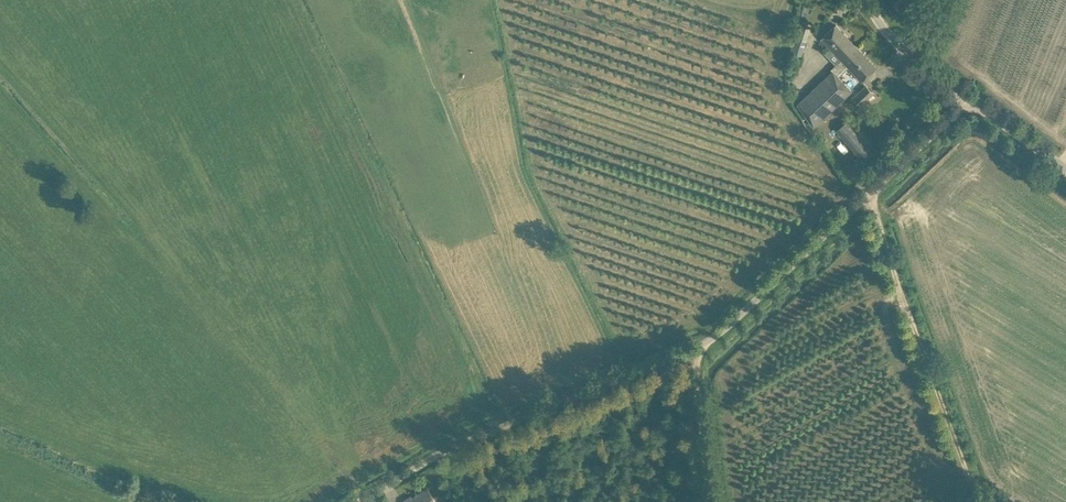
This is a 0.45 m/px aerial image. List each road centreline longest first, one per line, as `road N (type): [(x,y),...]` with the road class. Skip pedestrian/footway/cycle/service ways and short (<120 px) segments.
road 1 (unclassified): [(381,489),(438,454),(709,341),(969,98)]
road 2 (track): [(870,193),(977,501)]
road 3 (track): [(693,350),(710,501)]
road 4 (unclassified): [(969,98),(879,28),(868,0)]
road 5 (unclassified): [(1065,169),(969,98)]

